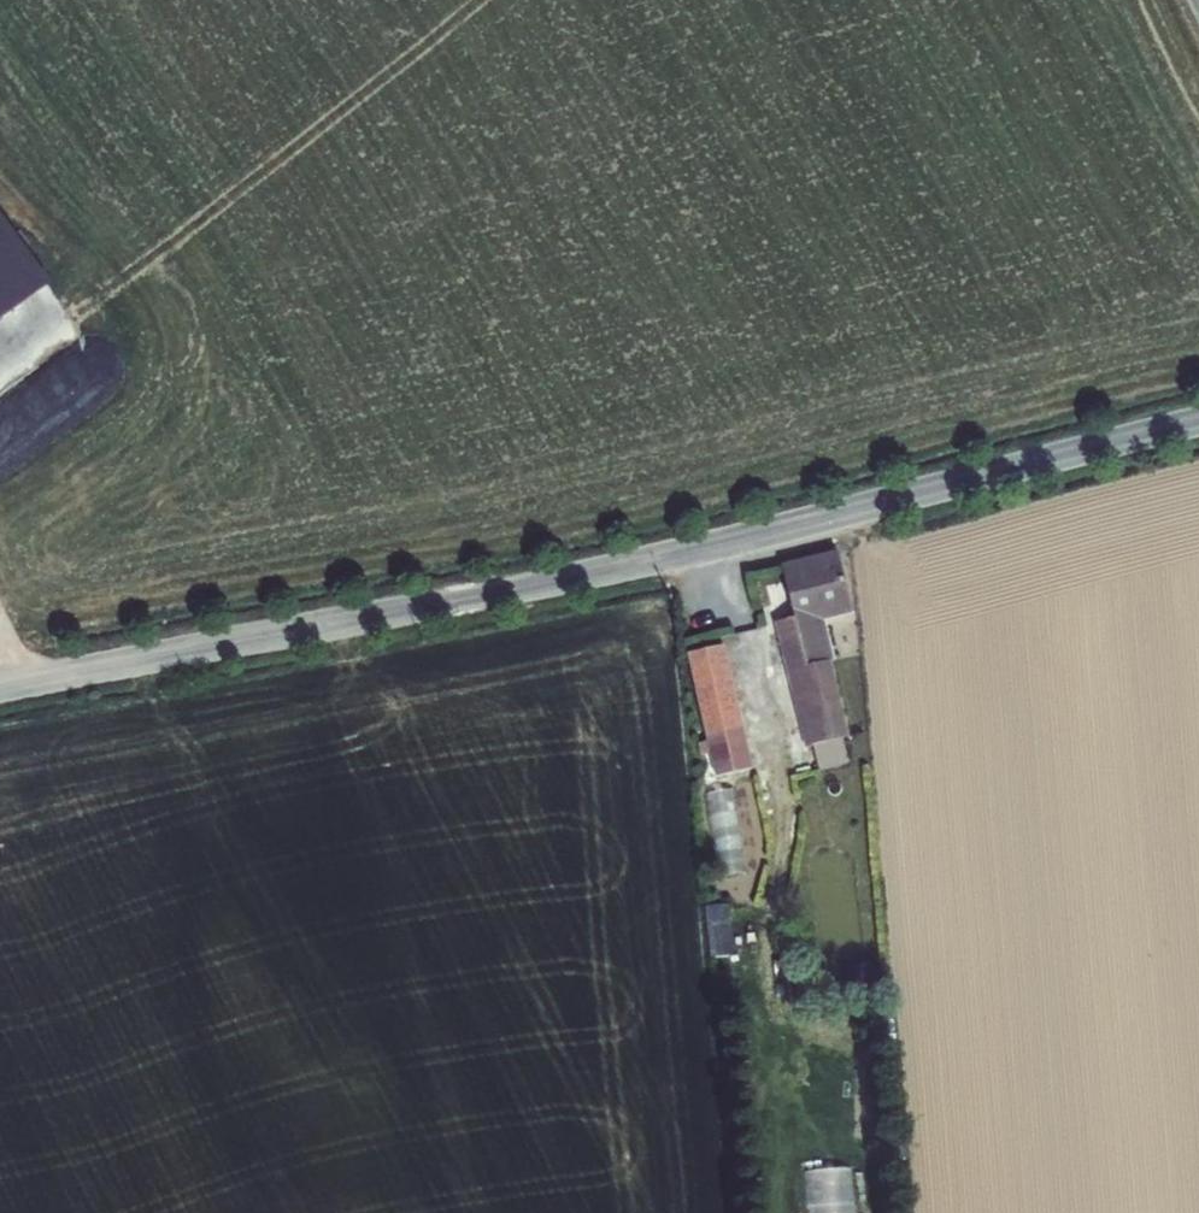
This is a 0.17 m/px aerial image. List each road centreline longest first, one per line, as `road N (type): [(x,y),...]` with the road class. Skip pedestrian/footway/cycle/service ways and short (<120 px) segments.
road 1 (tertiary): [(0,687),(513,586),(1198,420)]

